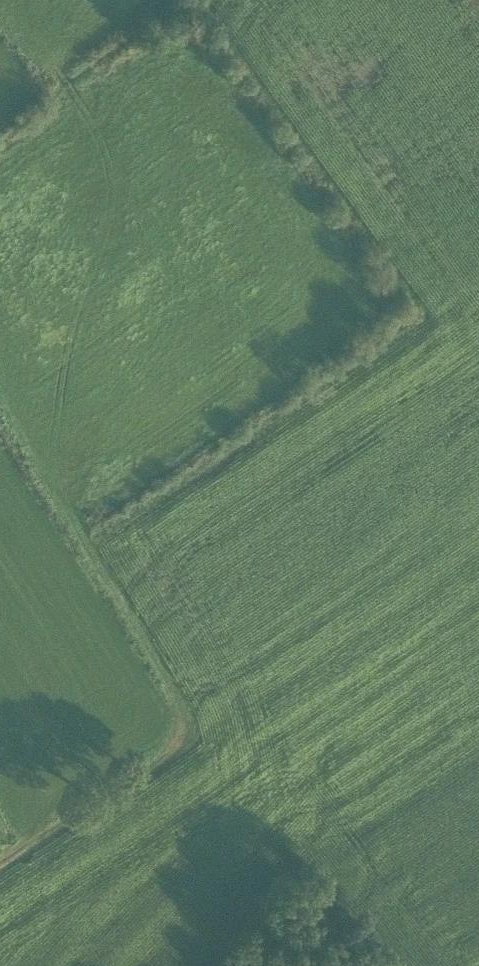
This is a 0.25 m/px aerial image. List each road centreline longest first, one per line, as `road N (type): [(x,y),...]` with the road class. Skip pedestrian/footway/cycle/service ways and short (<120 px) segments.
road 1 (track): [(0,857),(170,734),(177,718),(175,701),(79,537)]

